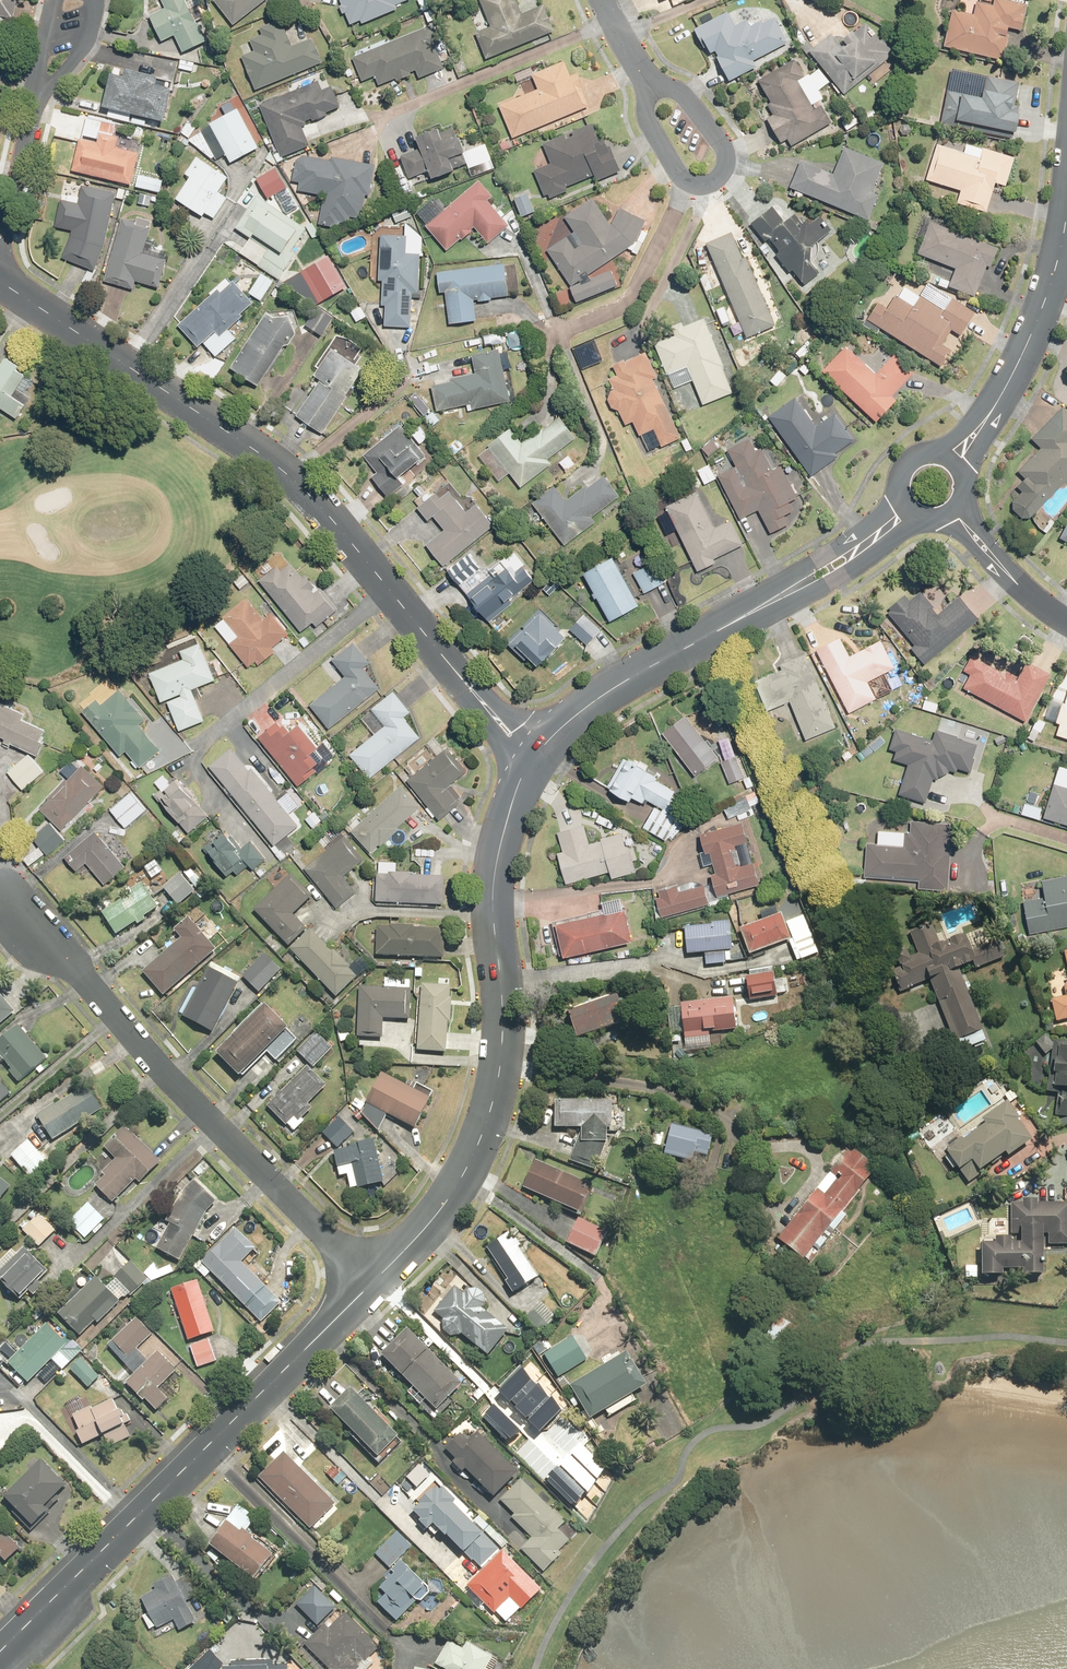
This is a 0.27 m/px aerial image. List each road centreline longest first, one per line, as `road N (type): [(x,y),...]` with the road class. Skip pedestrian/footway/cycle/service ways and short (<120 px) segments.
road 1 (tertiary): [(0,280),(295,480),(532,758)]
road 2 (tertiary): [(374,1282),(439,1214),(478,1147),(501,1061),(496,861),(532,758)]
road 3 (tertiary): [(0,1651),(374,1282)]
road 4 (residential): [(14,907),(374,1282)]
road 5 (residential): [(646,82),(683,93),(725,147),(730,166),(718,181),(684,183),(643,105)]
road 6 (tertiary): [(532,758),(604,693),(740,620)]
road 7 (tertiary): [(924,519),(819,590),(740,620)]
road 8 (tertiary): [(740,620),(864,529),(898,485)]
road 9 (tertiary): [(997,402),(1044,307),(1066,221)]
road 10 (residential): [(0,251),(38,95)]

